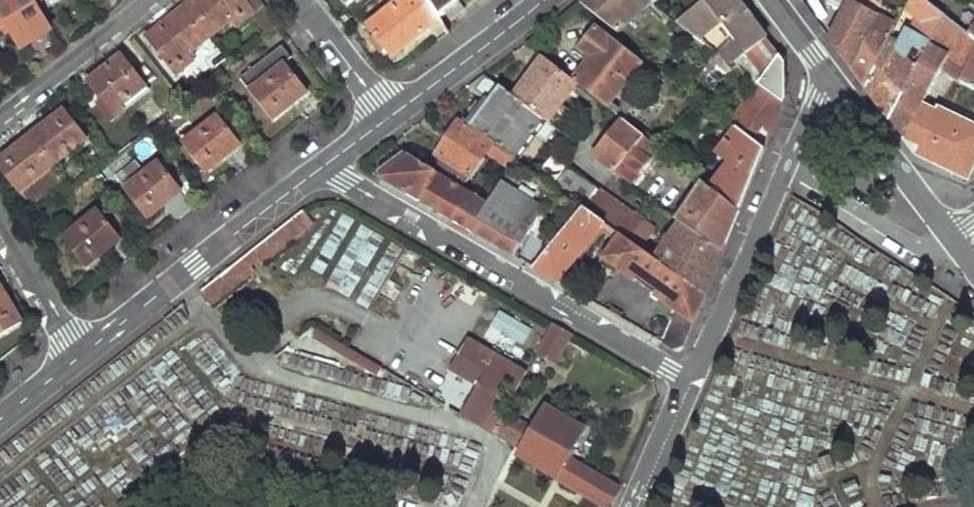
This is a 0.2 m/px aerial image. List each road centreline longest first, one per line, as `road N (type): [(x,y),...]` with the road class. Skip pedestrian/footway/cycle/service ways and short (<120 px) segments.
road 1 (residential): [(322,165),(689,386)]
road 2 (residential): [(832,78),(814,101),(689,386)]
road 3 (tertiary): [(78,357),(322,165)]
road 4 (residential): [(950,238),(832,78)]
road 5 (tertiary): [(389,114),(544,0)]
road 6 (residential): [(0,118),(151,0)]
road 7 (residential): [(78,357),(0,221)]
road 8 (residential): [(298,0),(389,114)]
road 9 (residential): [(689,386),(635,506)]

